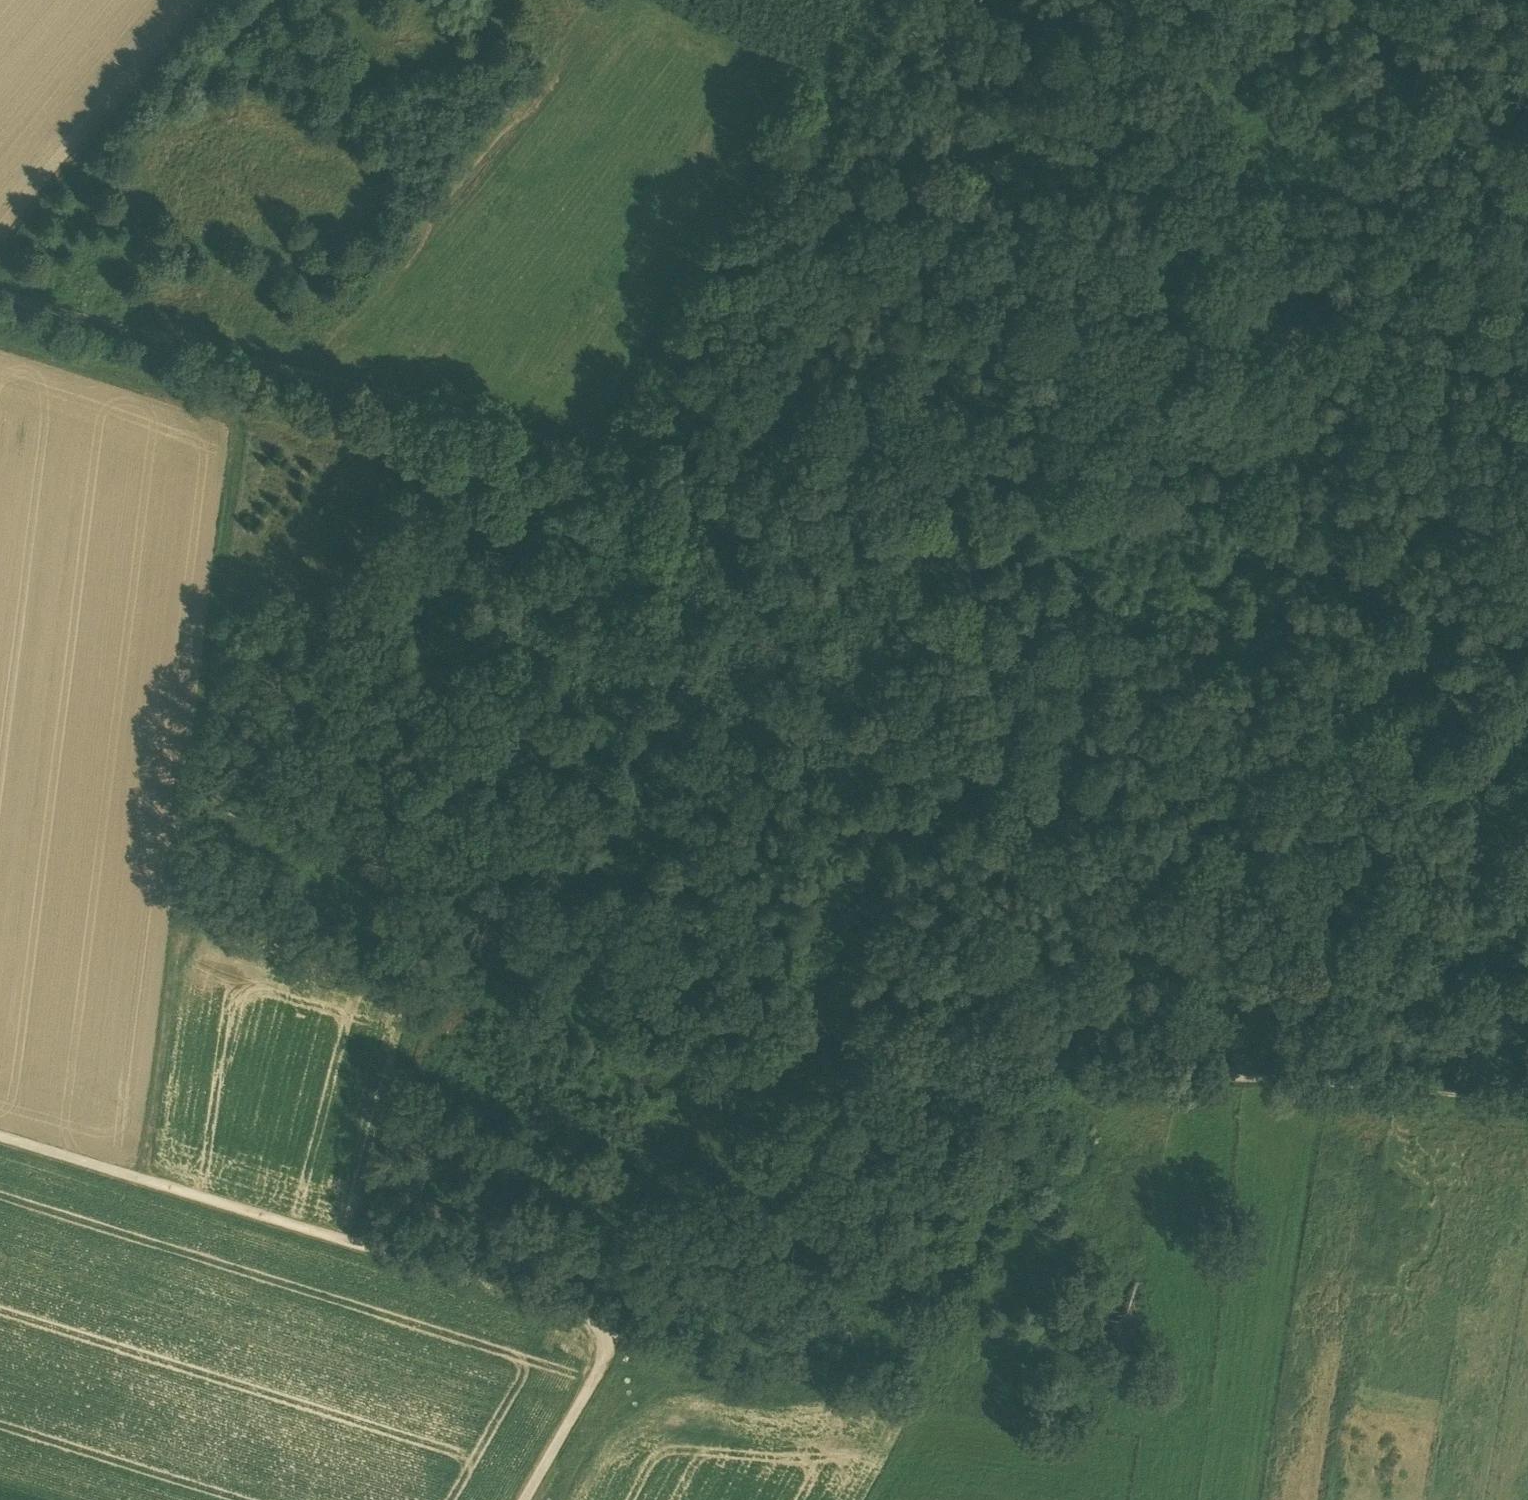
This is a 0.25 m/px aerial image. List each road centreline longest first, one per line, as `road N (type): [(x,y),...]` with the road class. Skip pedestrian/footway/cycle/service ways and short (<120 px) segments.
road 1 (track): [(0,294),(137,334),(309,370),(435,417),(871,531),(988,577),(879,835),(811,1028)]
road 2 (track): [(0,343),(240,409),(233,623),(163,1184)]
road 3 (track): [(0,1136),(580,1309),(622,1332),(524,1499)]
road 4 (track): [(811,1028),(1083,1068),(1527,1097)]
road 5 (track): [(988,577),(1142,189),(1238,0)]
road 6 (track): [(309,370),(617,0)]

